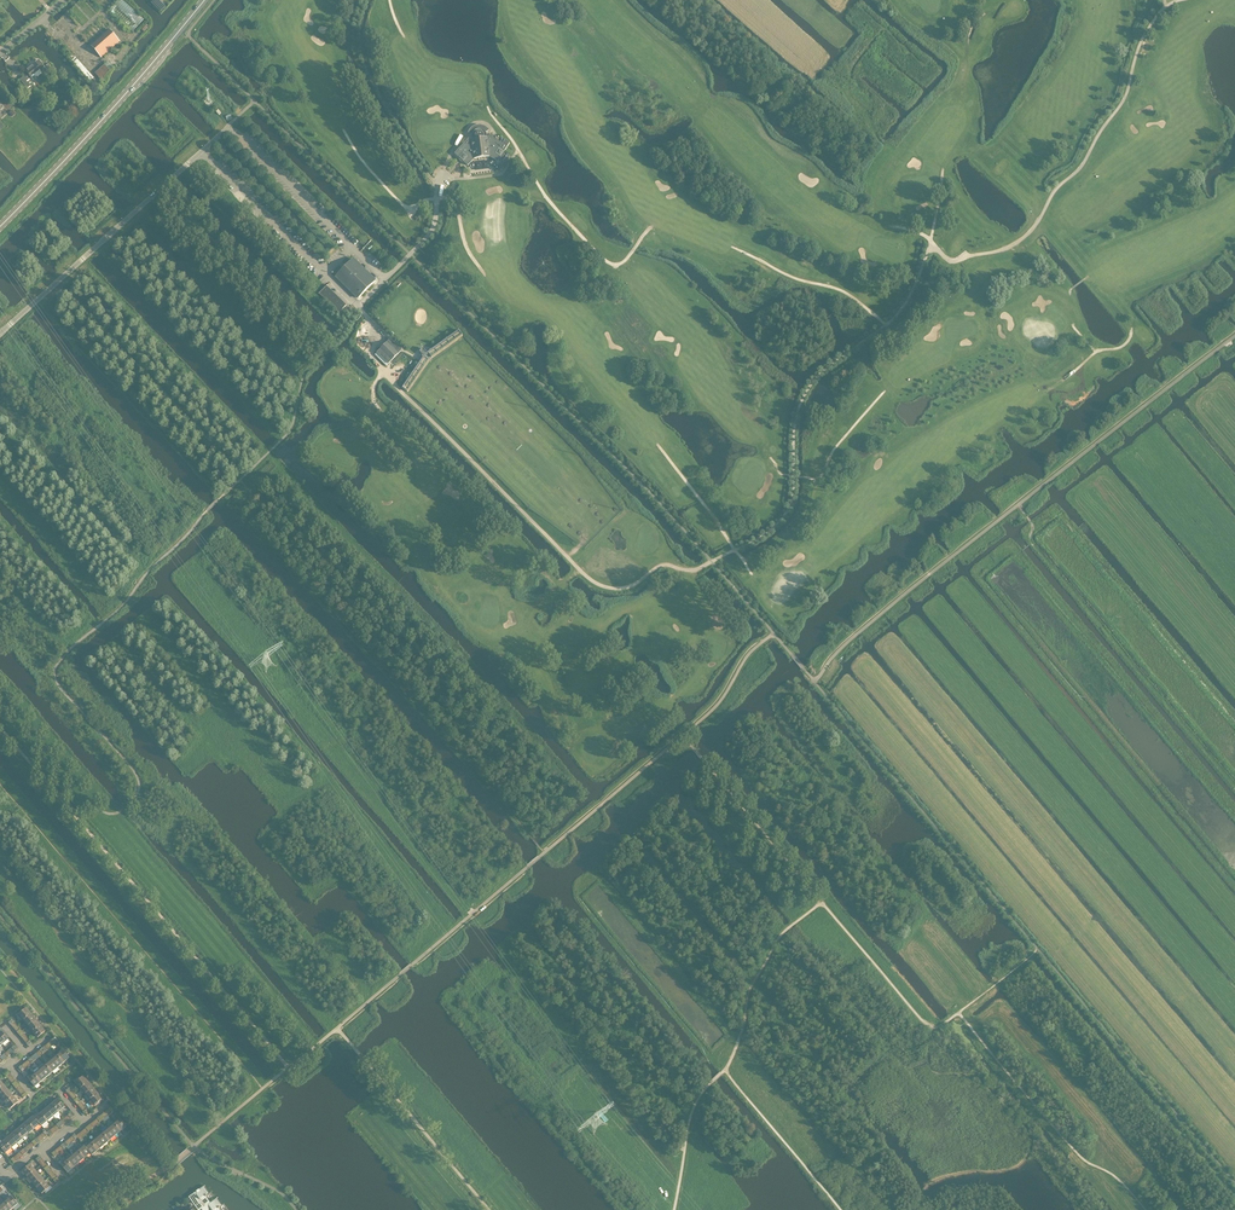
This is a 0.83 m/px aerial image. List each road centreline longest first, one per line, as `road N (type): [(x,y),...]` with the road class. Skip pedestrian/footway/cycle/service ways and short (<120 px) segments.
road 1 (primary): [(0,227),(206,0)]
road 2 (unclassified): [(224,132),(0,334)]

